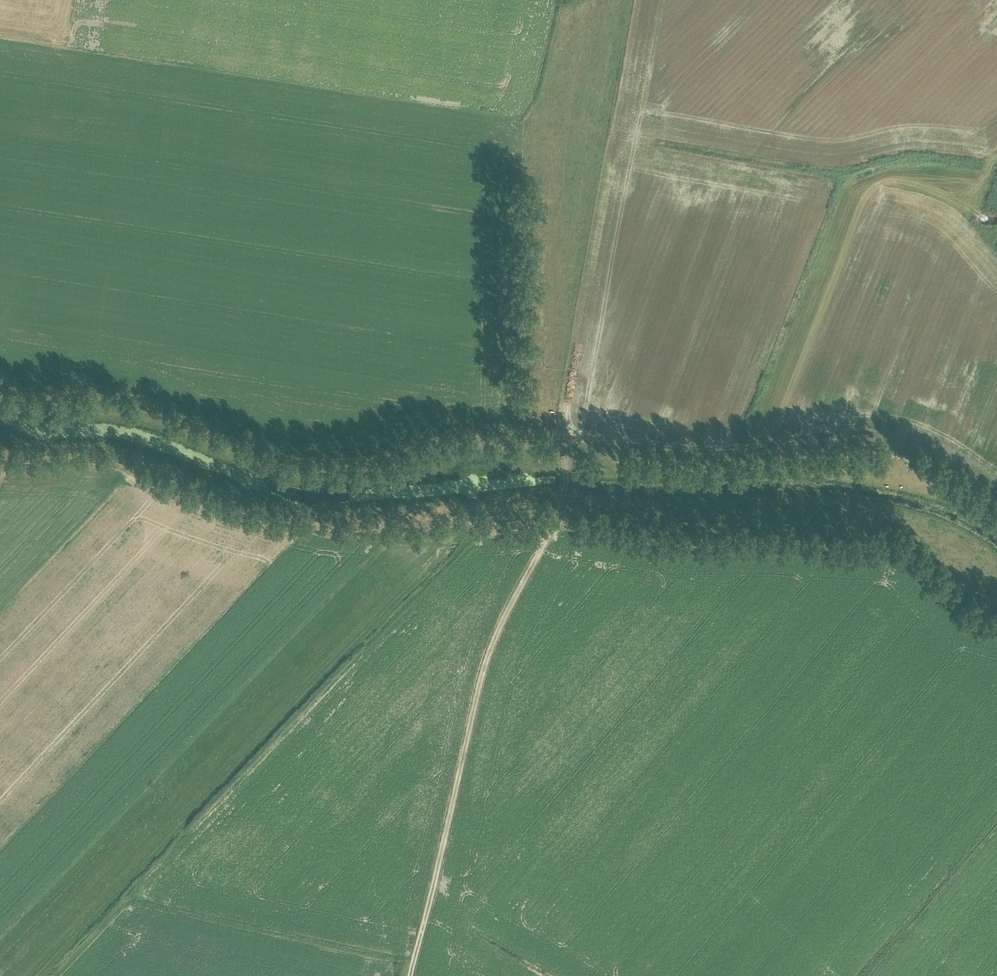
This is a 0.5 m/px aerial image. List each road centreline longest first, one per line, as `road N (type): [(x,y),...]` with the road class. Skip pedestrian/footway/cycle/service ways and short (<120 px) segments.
road 1 (track): [(692,456),(572,440),(566,447),(566,486),(486,670),(412,975)]

